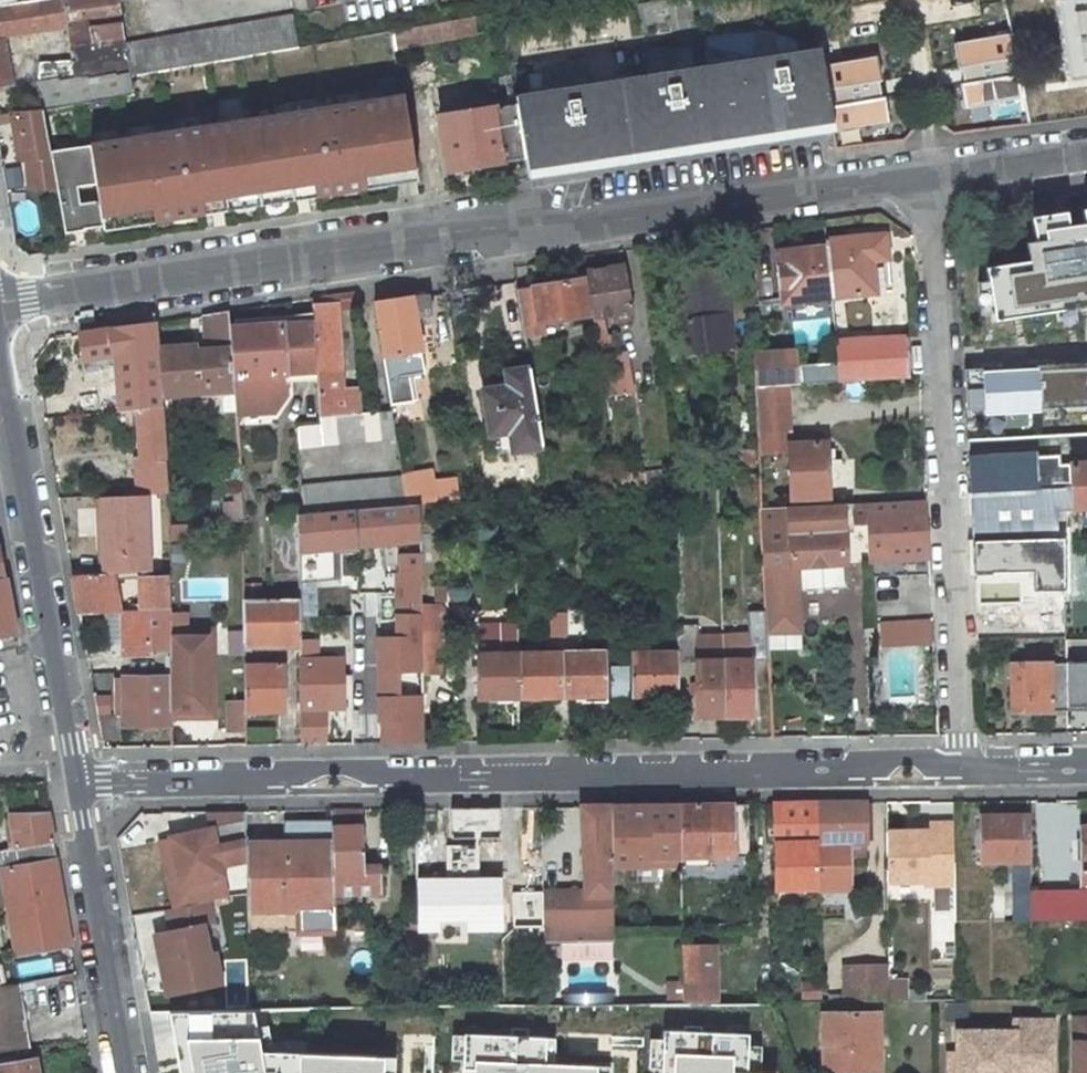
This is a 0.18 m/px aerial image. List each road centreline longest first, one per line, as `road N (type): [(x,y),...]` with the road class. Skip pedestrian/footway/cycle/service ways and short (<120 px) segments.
road 1 (unclassified): [(929,178),(620,221),(436,235),(0,302)]
road 2 (unclassified): [(959,765),(79,773)]
road 3 (residential): [(929,178),(959,765)]
road 4 (tertiary): [(79,773),(61,669),(43,633),(0,376)]
road 5 (tertiary): [(134,1072),(79,773)]
road 6 (unclassified): [(1086,153),(929,178)]
road 7 (residential): [(269,0),(135,23)]
road 8 (unclassified): [(1086,764),(959,765)]

